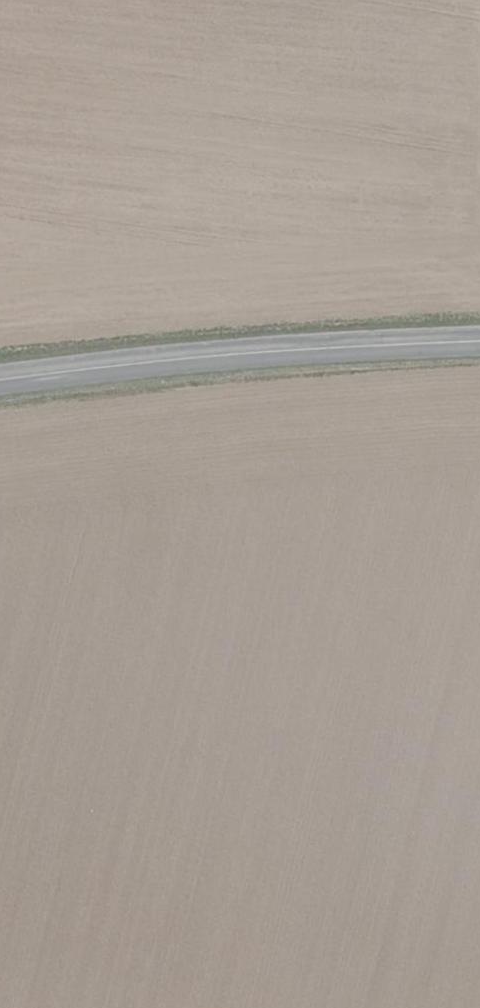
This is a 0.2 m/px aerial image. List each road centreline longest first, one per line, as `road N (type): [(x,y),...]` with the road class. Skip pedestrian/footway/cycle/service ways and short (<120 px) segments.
road 1 (tertiary): [(479,341),(0,380)]

